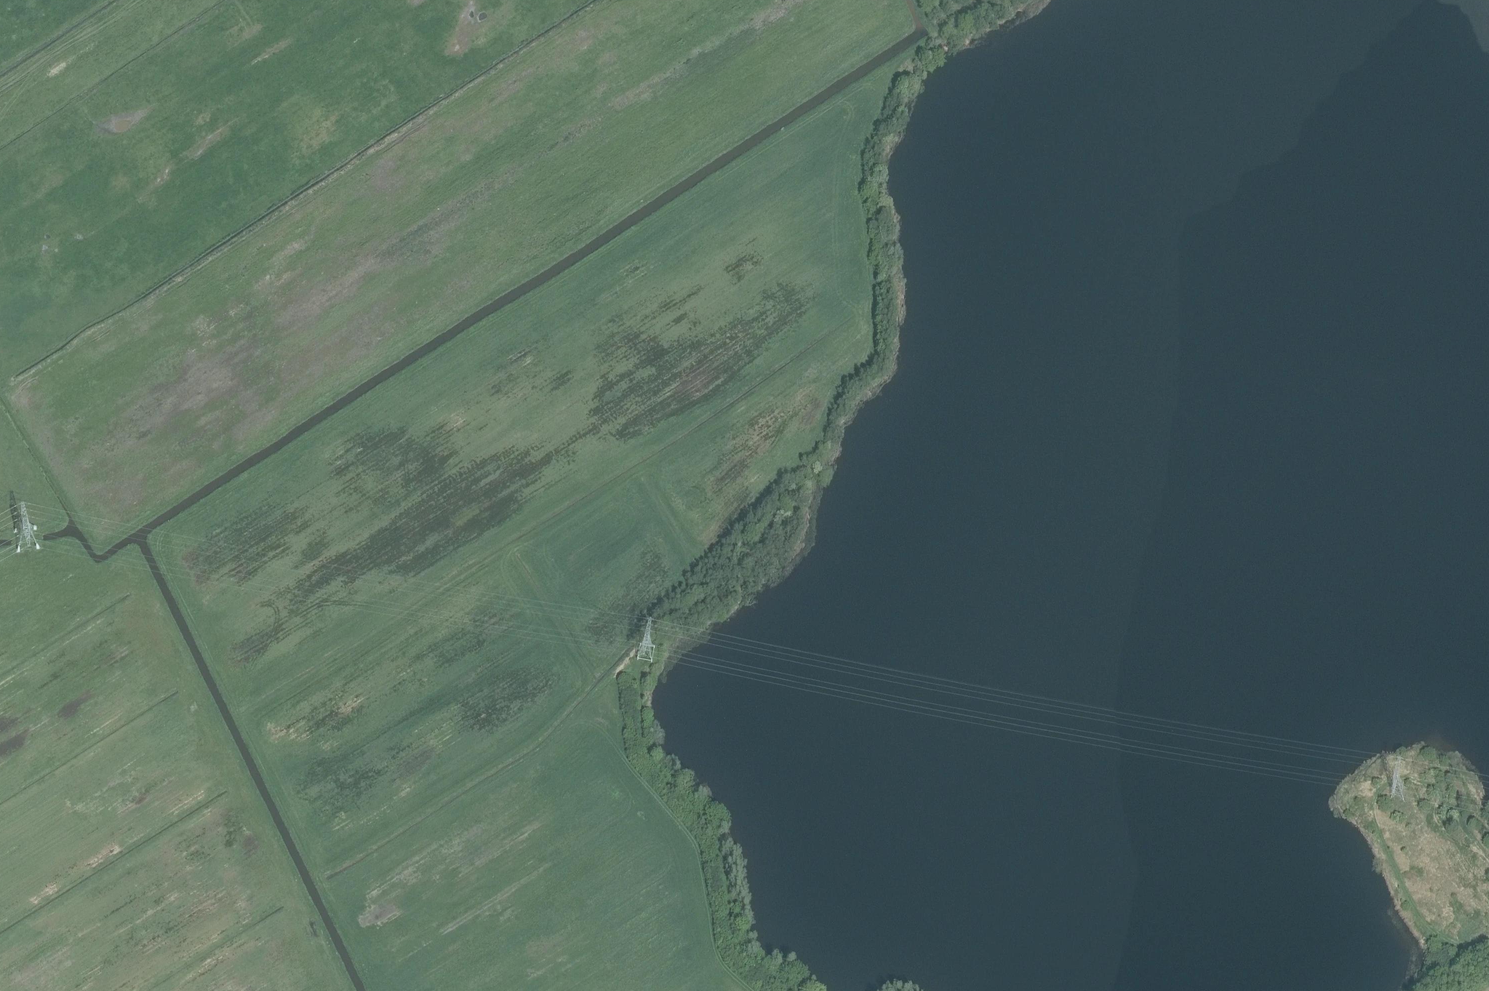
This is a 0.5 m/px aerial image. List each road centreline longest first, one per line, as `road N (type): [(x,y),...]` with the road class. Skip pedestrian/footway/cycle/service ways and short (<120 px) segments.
road 1 (track): [(1488,941),(1467,946),(1416,914),(1369,800),(1394,776),(1437,787),(1488,864)]

